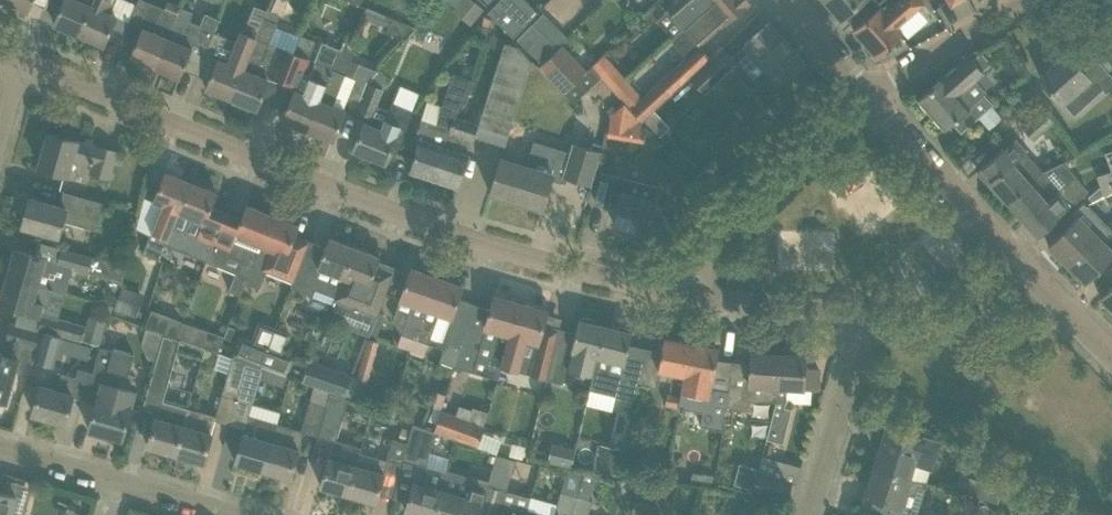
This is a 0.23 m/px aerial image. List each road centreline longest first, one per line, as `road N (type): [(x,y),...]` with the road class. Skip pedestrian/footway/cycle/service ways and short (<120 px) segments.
road 1 (residential): [(678,291),(421,220),(20,52)]
road 2 (residential): [(806,514),(851,387),(856,326),(846,315),(678,291)]
road 3 (residential): [(1111,352),(867,93)]
road 4 (residential): [(678,291),(693,265),(867,93)]
road 5 (residential): [(0,452),(219,514)]
road 6 (residential): [(867,93),(1027,0)]
road 7 (residential): [(867,93),(783,0)]

